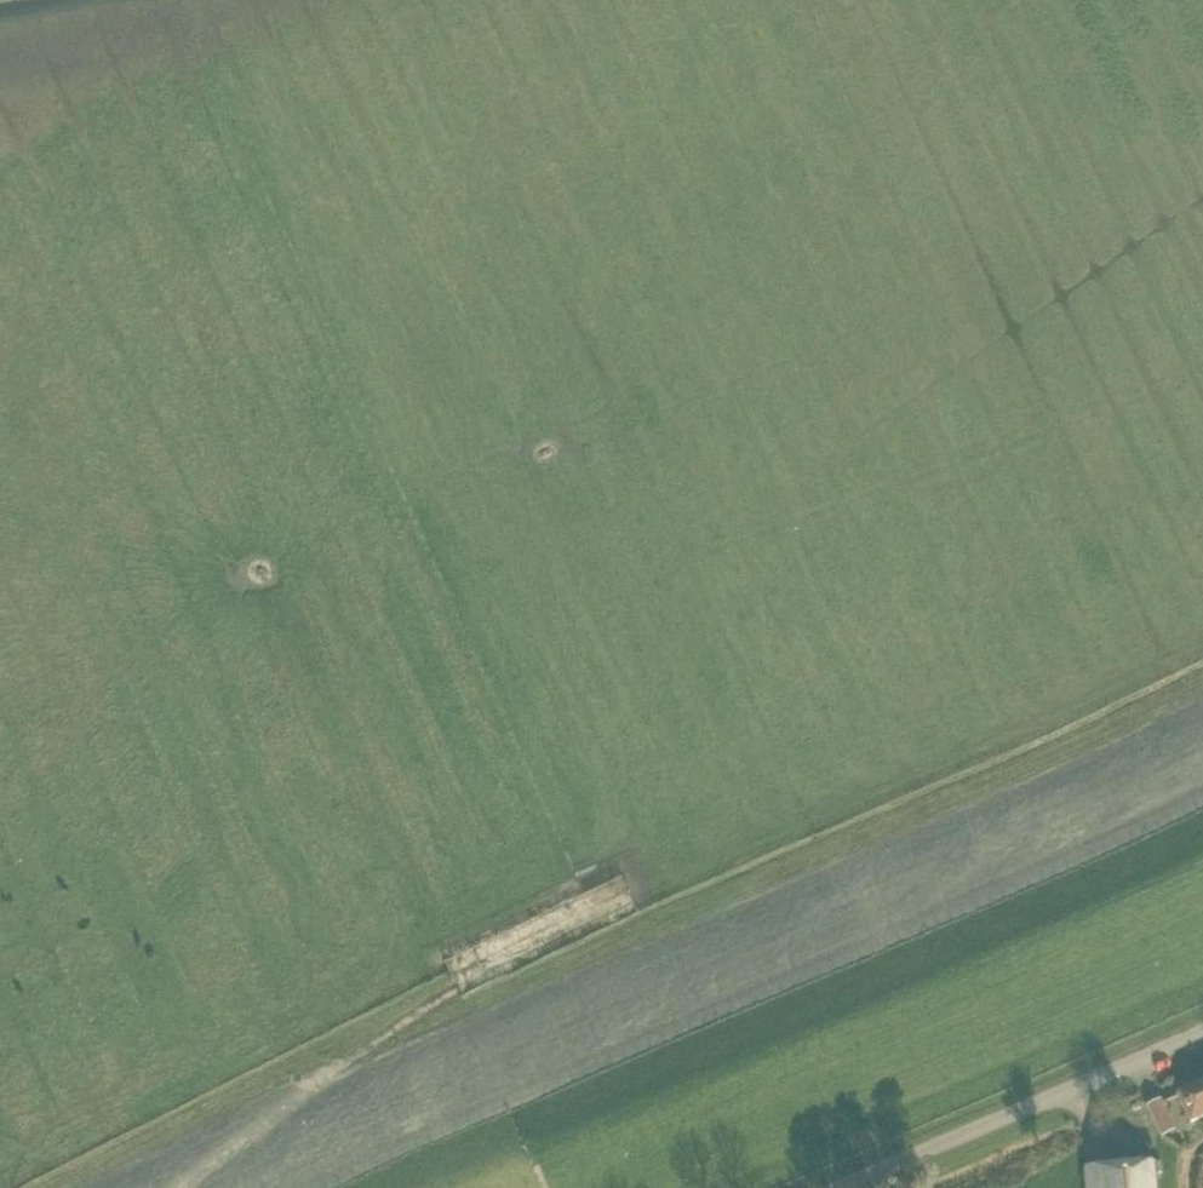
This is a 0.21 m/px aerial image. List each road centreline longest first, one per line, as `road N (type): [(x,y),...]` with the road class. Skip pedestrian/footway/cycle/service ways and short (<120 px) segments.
road 1 (unclassified): [(836,1187),(1202,1029)]

